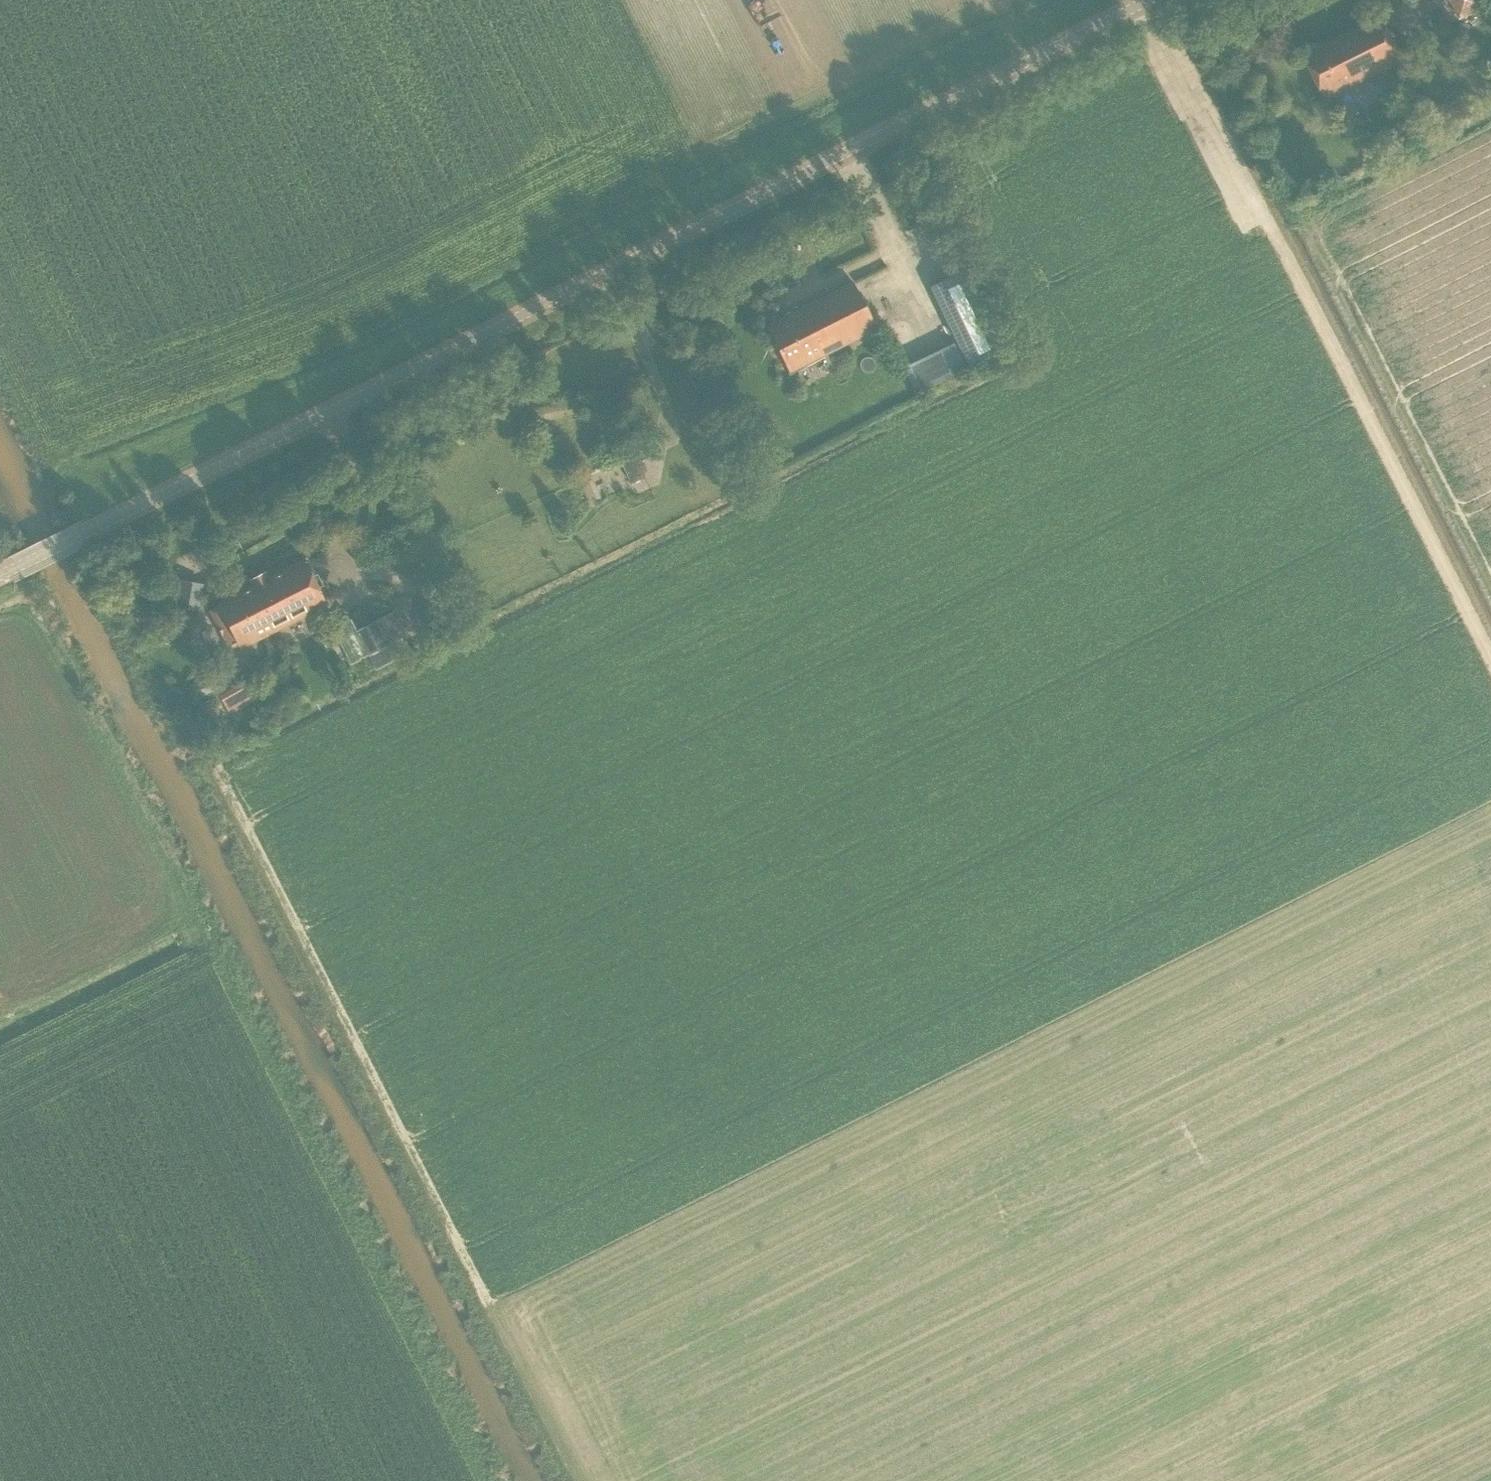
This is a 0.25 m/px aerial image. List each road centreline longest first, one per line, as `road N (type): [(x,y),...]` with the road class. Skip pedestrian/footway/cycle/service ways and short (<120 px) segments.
road 1 (unclassified): [(0,576),(1160,0)]

